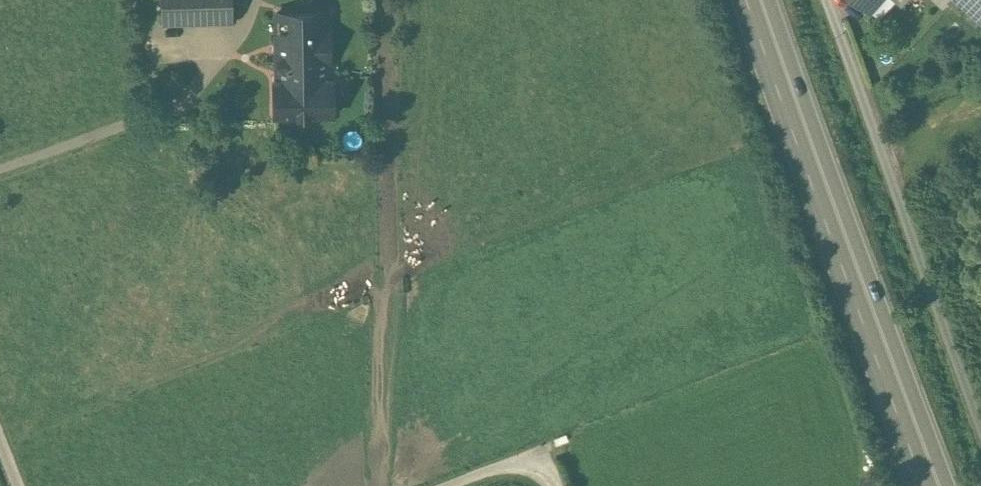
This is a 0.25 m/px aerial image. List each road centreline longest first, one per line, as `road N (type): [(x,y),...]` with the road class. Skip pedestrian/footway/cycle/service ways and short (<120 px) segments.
road 1 (trunk): [(754,0),(937,485)]

